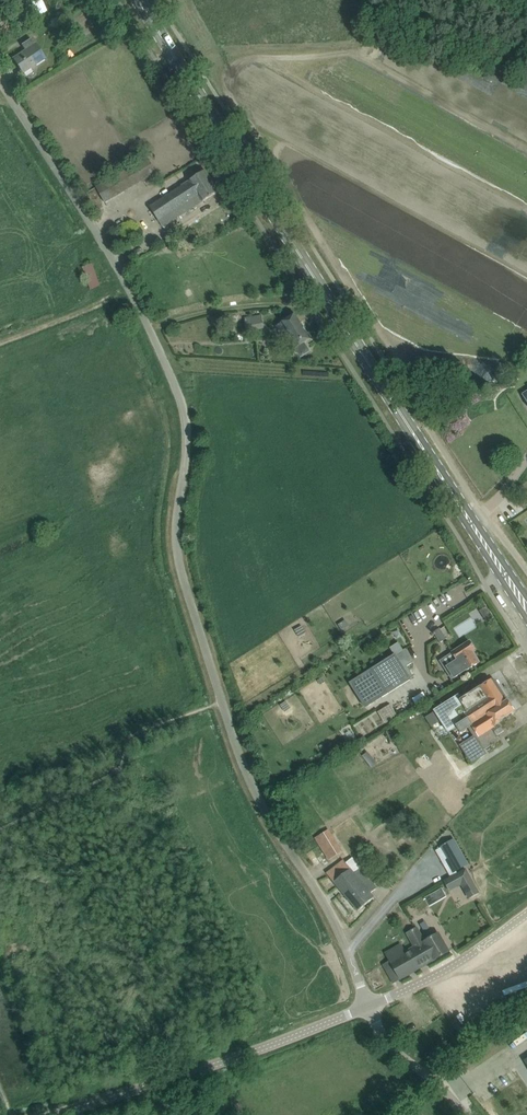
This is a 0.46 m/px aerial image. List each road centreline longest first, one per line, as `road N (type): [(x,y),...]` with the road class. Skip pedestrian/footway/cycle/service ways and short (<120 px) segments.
road 1 (unclassified): [(369,1005),(324,896),(244,768),(185,573),(179,525),(190,442),(186,405),(121,268),(0,79)]
road 2 (primary): [(526,611),(141,0)]
road 3 (tertiary): [(59,1114),(239,1060),(369,1005)]
road 4 (tertiary): [(369,1005),(479,952),(526,917)]
road 5 (unclassified): [(462,1114),(381,1029),(369,1005)]

